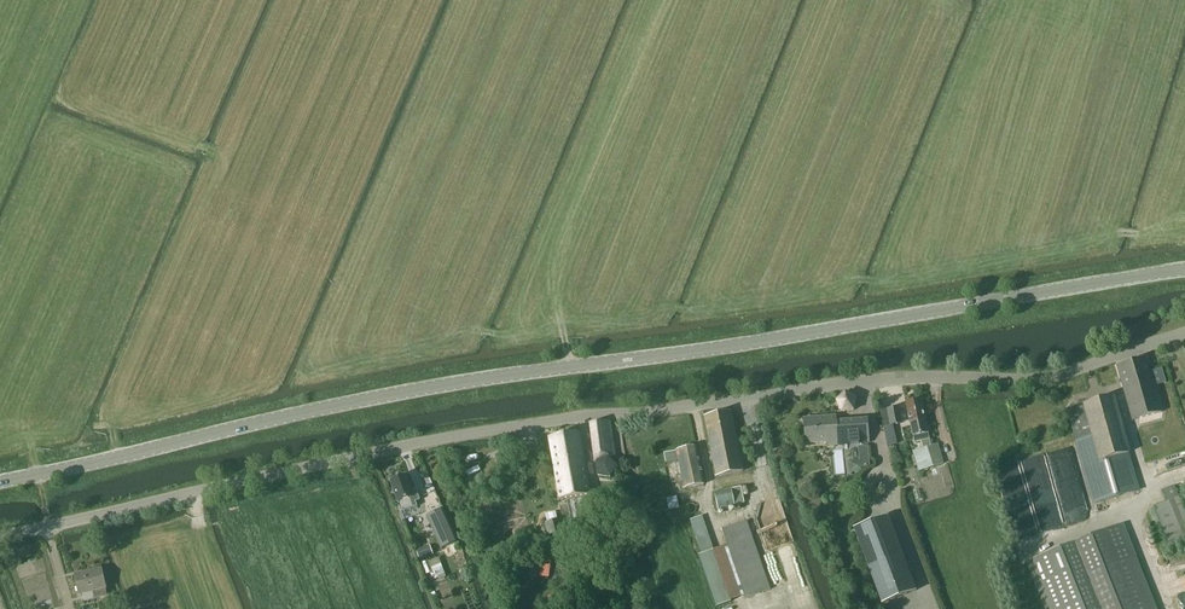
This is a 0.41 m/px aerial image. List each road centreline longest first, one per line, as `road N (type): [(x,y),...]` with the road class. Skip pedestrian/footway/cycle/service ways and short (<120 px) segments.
road 1 (unclassified): [(0,537),(411,444),(863,381),(1055,376),(1184,334)]
road 2 (tertiary): [(1184,268),(427,388),(0,482)]
road 3 (track): [(691,406),(714,522),(759,509),(783,588),(775,608)]

